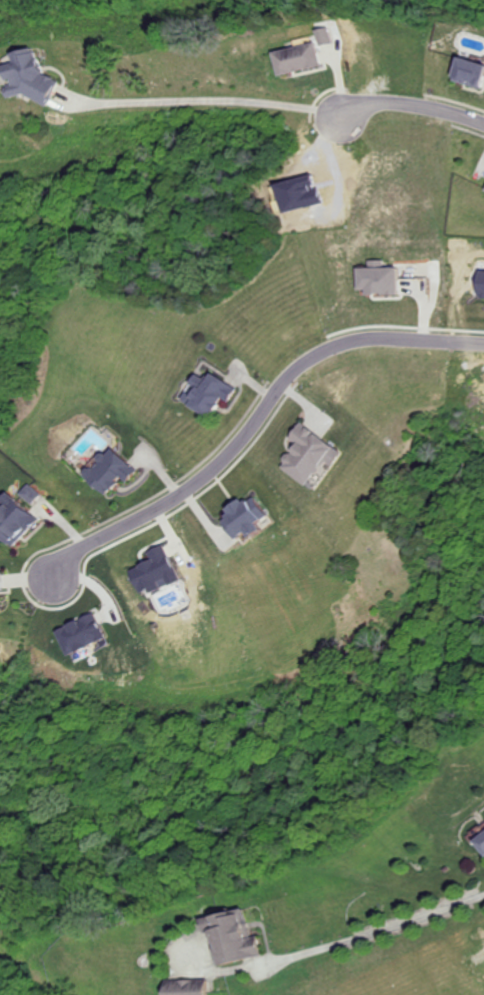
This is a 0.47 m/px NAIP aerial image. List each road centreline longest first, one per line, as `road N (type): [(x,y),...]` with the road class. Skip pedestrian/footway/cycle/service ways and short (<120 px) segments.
road 1 (residential): [(483,343),(371,338),(330,348),(294,374),(213,467),(73,552),(52,578)]
road 2 (residential): [(483,122),(394,102),(340,116)]

